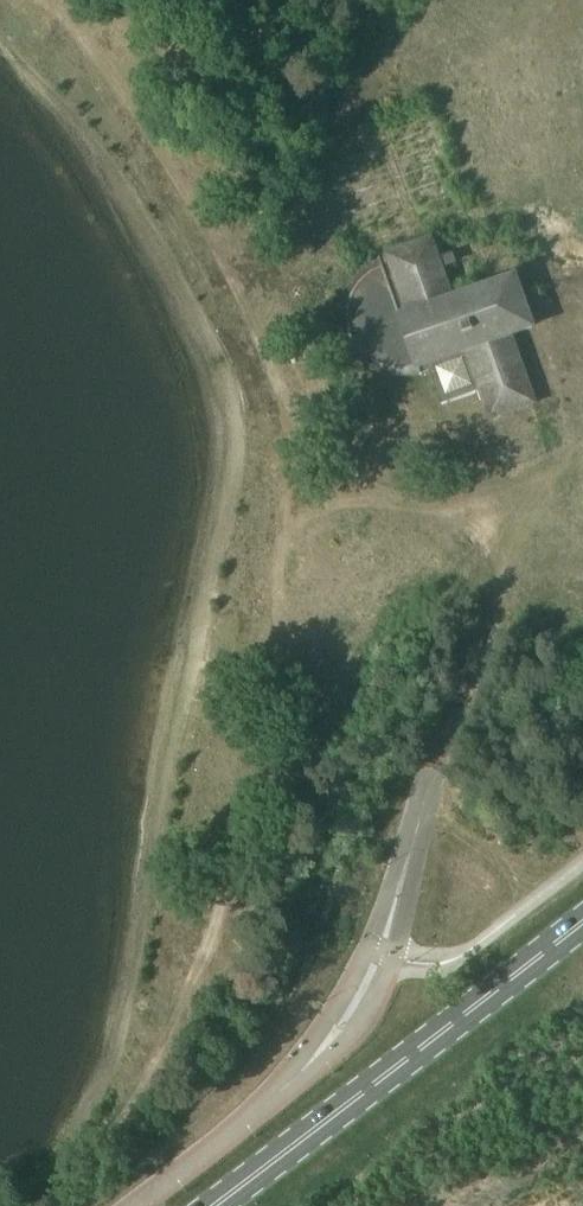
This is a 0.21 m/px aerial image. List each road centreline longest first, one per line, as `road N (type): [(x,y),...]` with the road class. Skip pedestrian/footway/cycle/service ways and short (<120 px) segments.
road 1 (primary): [(214,1205),(582,923)]
road 2 (track): [(434,771),(507,571),(515,519),(582,453)]
road 3 (unclassified): [(299,1077),(367,1014),(400,928),(403,876)]
road 4 (unclassified): [(403,876),(299,1077)]
road 5 (unclassified): [(134,1205),(299,1077)]

